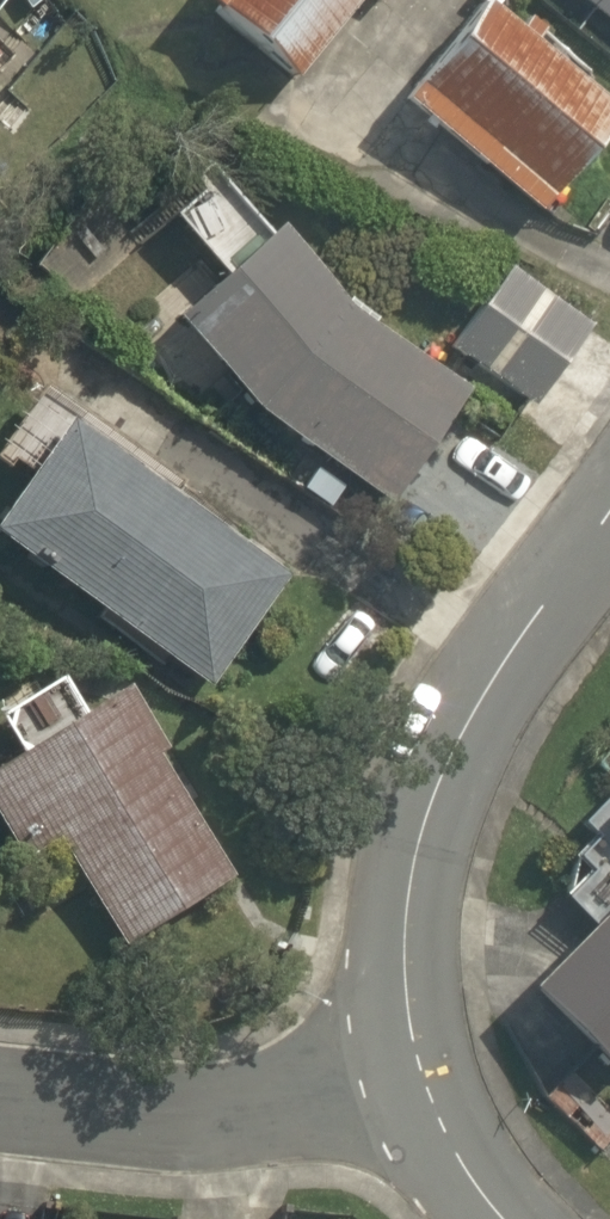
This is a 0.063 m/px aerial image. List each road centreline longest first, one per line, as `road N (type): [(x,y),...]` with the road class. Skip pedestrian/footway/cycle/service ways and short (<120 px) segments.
road 1 (residential): [(416,1075),(404,909),(441,762),(609,513)]
road 2 (residential): [(416,1075),(244,1112),(0,1088)]
road 3 (residential): [(503,1218),(471,1187),(416,1075)]

